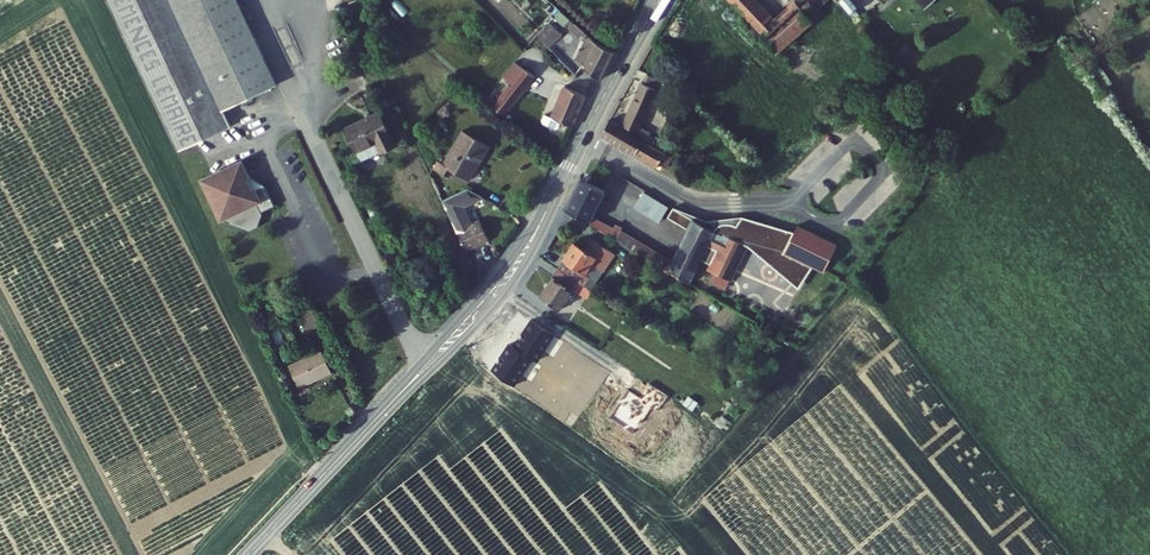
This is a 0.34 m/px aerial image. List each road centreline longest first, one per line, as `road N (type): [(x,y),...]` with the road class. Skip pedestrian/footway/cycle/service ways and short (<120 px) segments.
road 1 (secondary): [(660,0),(503,284),(247,554)]

